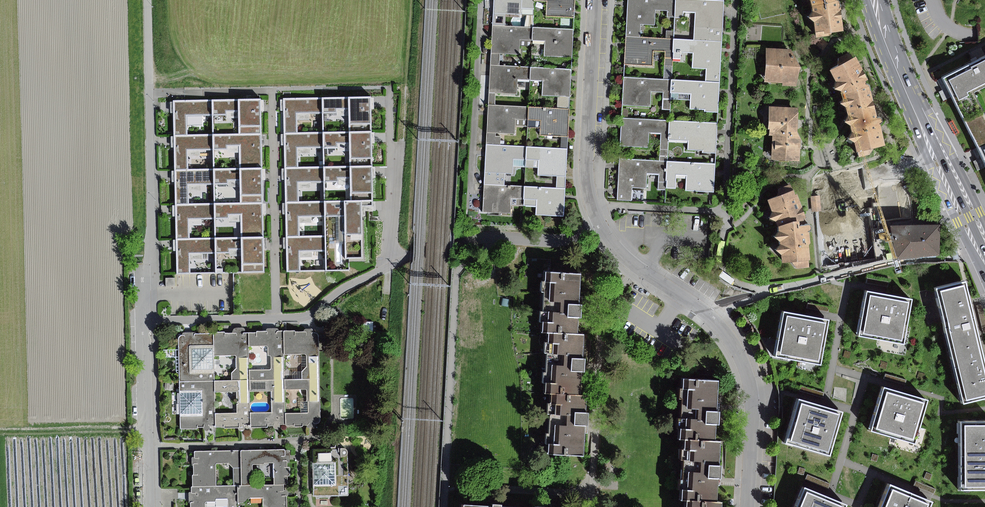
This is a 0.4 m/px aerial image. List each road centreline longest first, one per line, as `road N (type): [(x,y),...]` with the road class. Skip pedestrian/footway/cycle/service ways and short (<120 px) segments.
road 1 (residential): [(595,0),(586,174),(593,209),(615,249),(714,319),(741,358),(752,409),(746,506)]
road 2 (primary): [(872,0),(984,268)]
road 3 (residential): [(150,506),(151,262)]

